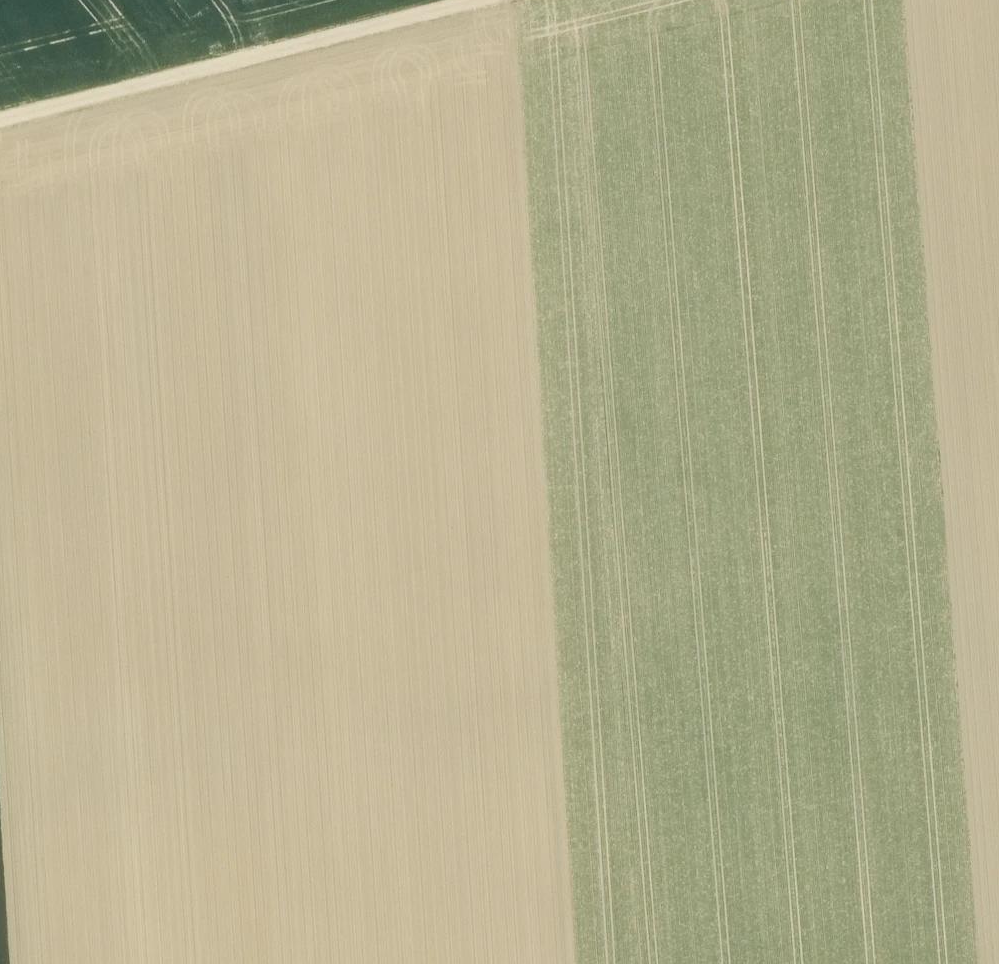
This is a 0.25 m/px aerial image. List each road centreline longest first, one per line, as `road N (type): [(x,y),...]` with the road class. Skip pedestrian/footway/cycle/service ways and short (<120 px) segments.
road 1 (track): [(0,120),(481,0)]

